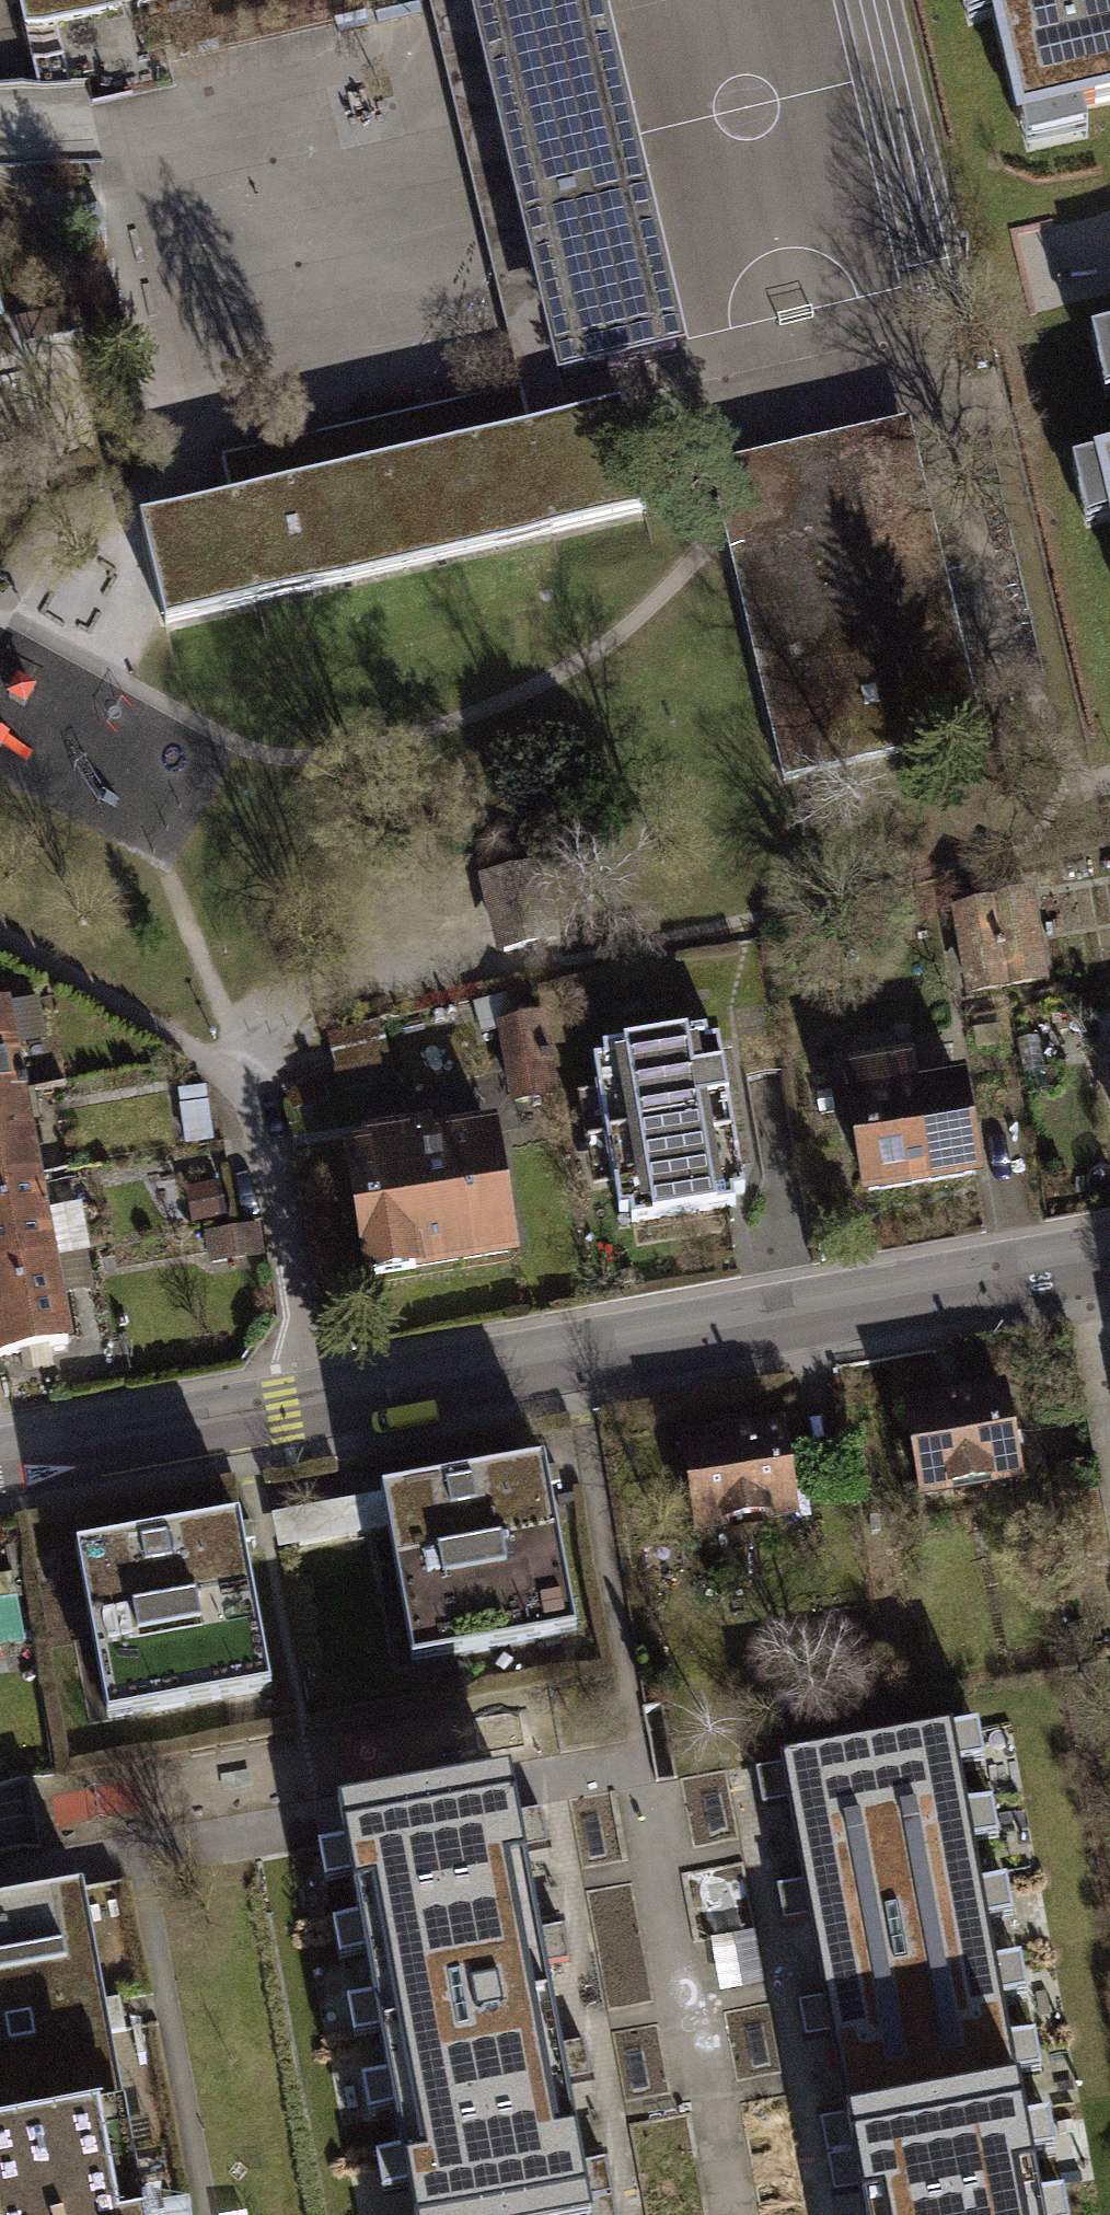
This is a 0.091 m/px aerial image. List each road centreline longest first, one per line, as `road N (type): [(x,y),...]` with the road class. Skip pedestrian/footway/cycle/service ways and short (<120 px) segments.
road 1 (residential): [(0,1462),(1109,1258)]

